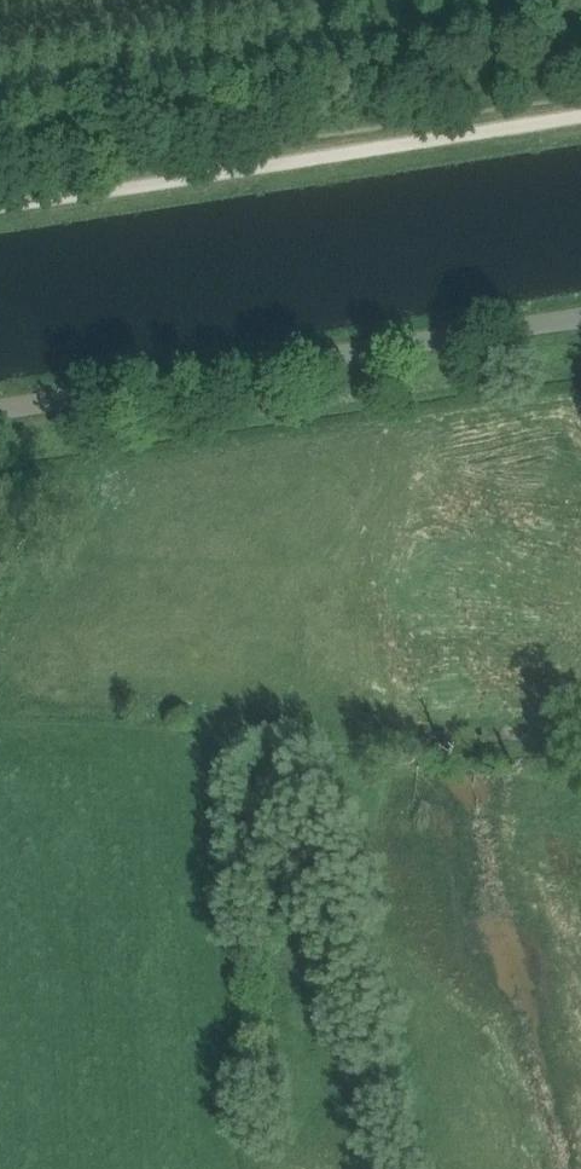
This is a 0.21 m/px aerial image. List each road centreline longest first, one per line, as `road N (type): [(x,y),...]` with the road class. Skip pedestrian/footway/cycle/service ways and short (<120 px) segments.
road 1 (track): [(580,745),(527,761),(262,743),(224,790),(240,1168)]
road 2 (track): [(0,205),(580,115)]

